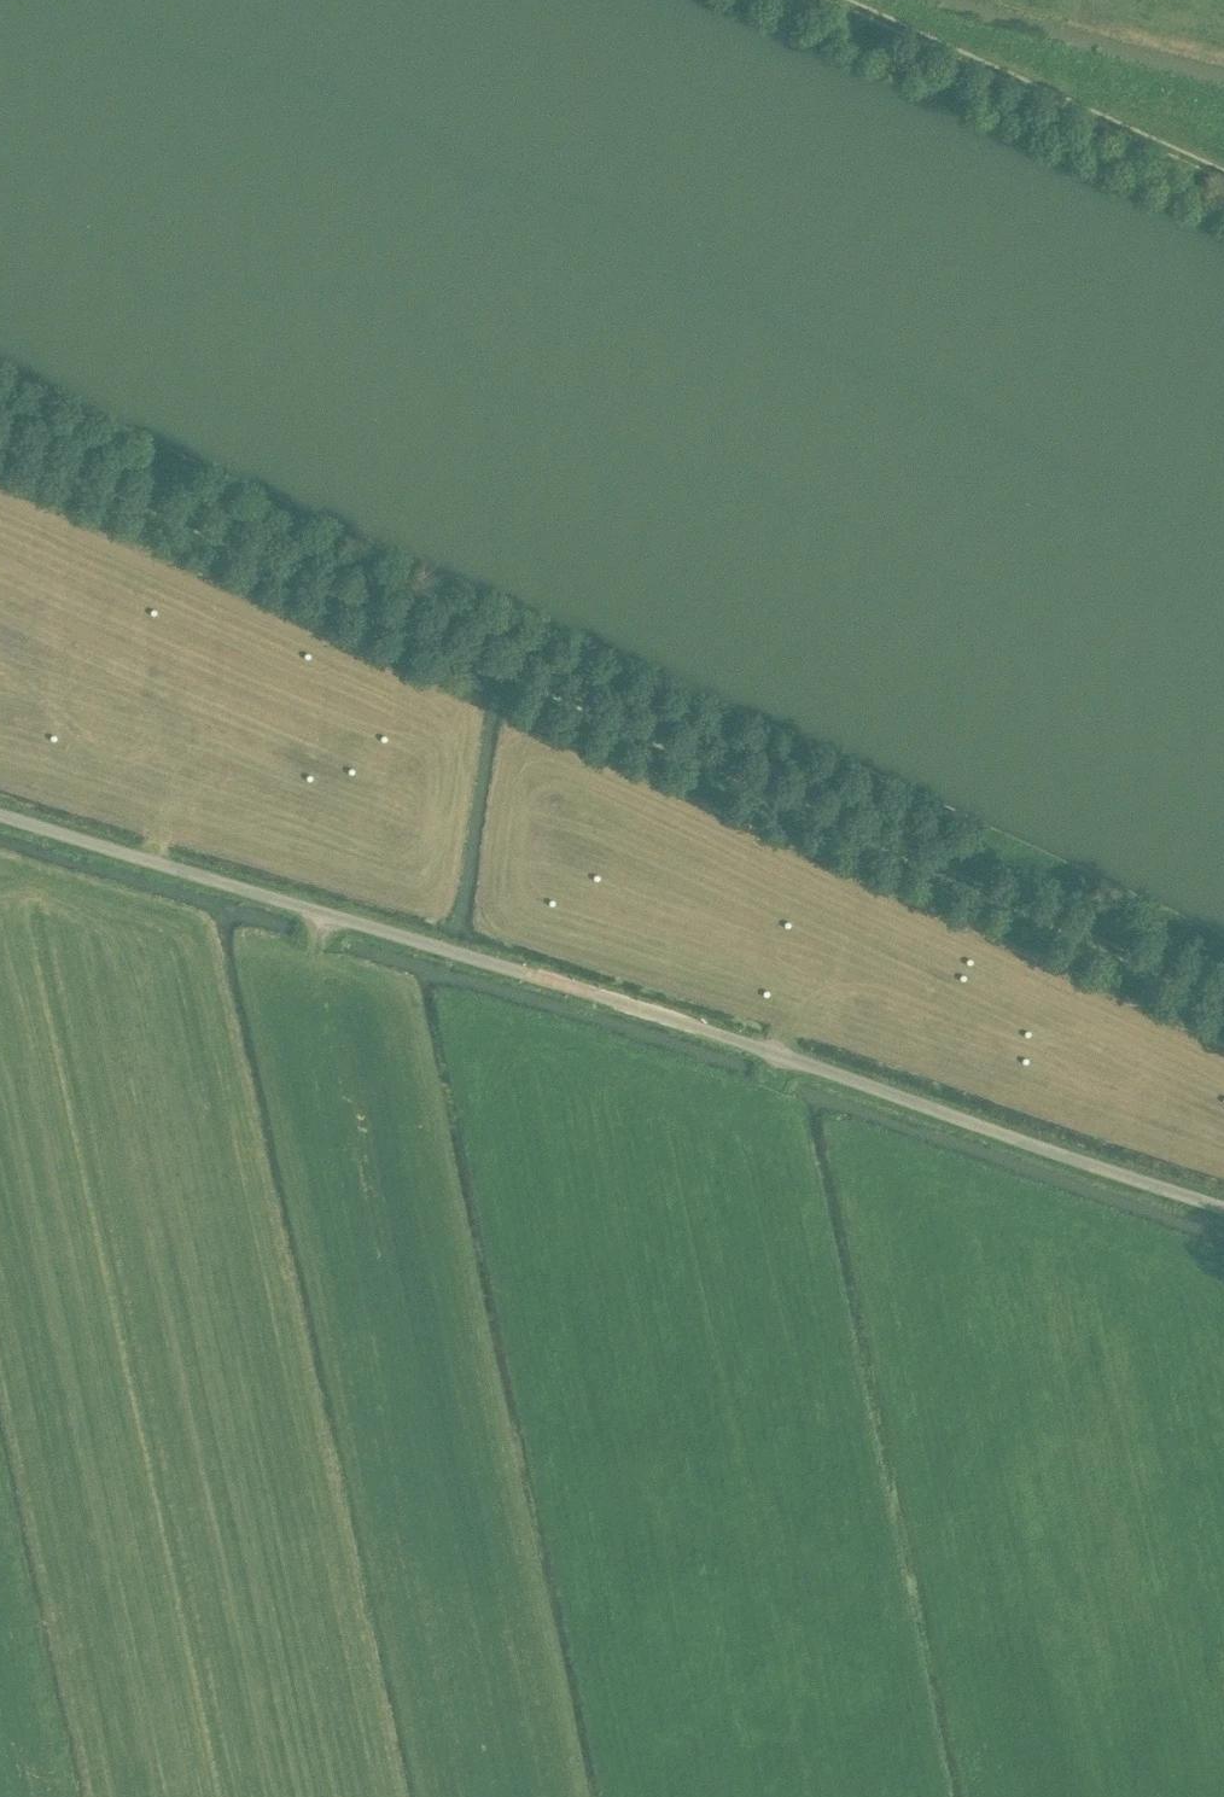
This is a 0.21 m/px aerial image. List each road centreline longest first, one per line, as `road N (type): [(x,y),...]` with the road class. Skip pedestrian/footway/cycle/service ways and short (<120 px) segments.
road 1 (track): [(1223,1002),(0,436)]
road 2 (unclassified): [(1223,1209),(776,1053),(0,816)]
road 3 (track): [(1223,178),(832,0)]

